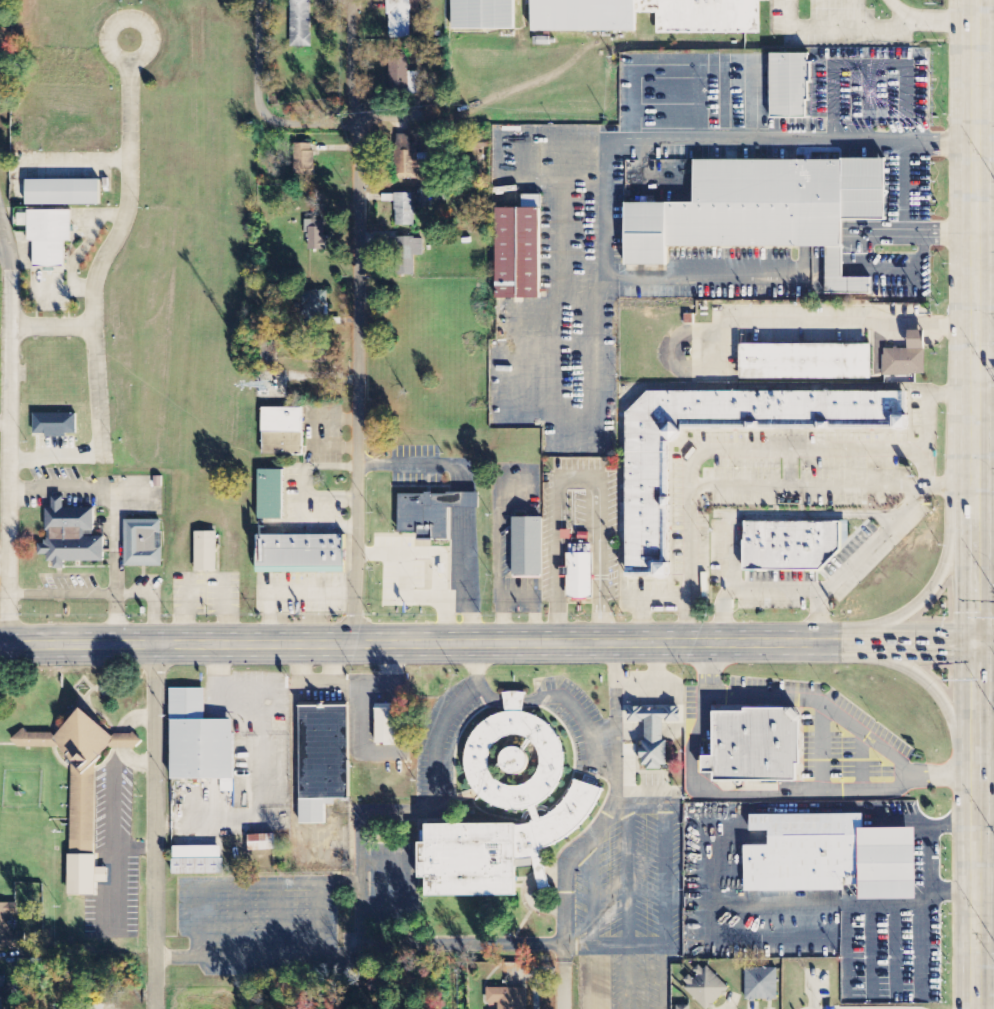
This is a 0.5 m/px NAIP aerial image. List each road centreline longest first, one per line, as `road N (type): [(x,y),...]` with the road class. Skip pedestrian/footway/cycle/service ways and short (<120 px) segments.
road 1 (secondary): [(0,646),(813,642)]
road 2 (residential): [(356,645),(354,0)]
road 3 (primary): [(973,0),(971,492)]
road 4 (residential): [(131,42),(130,194),(94,291),(104,464)]
road 5 (residential): [(10,645),(10,272)]
road 6 (residential): [(156,1008),(157,645)]
road 7 (primary): [(978,1008),(974,737)]
road 8 (primary): [(971,492),(956,569),(936,597),(878,627),(813,642)]
road 9 (primary): [(813,642),(899,663),(923,677),(974,737)]
road 10 (residential): [(439,115),(357,124),(282,123),(265,115)]
road 11 (secondary): [(813,642),(972,640)]
road 12 (primary): [(971,492),(972,640)]

